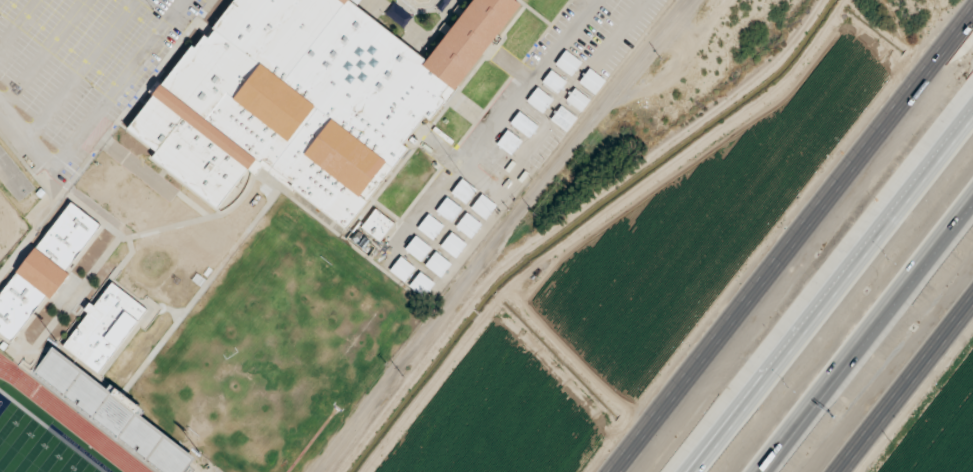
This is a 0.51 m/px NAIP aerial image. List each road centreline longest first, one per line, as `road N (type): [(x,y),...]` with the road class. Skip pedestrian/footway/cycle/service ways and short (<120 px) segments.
road 1 (track): [(320,471),(694,0)]
road 2 (secondary): [(972,13),(614,471)]
road 3 (motorway): [(972,119),(701,471)]
road 4 (motorway): [(762,471),(972,203)]
road 5 (secondary): [(838,471),(972,299)]

